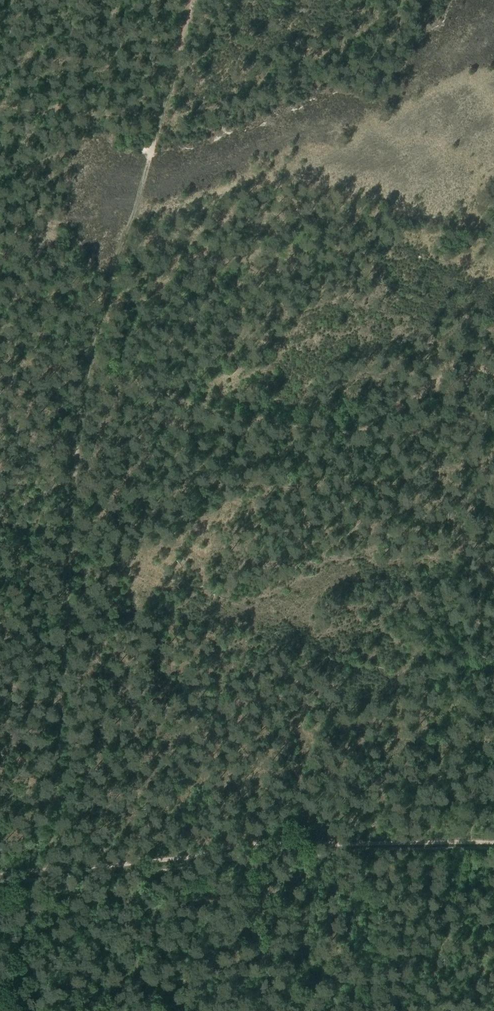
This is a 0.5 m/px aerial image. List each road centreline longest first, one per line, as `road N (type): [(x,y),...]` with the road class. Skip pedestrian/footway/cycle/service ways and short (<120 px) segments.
road 1 (track): [(493,372),(458,370),(352,432),(311,430),(157,393),(31,329),(0,324)]
road 2 (track): [(0,873),(277,844),(493,839)]

